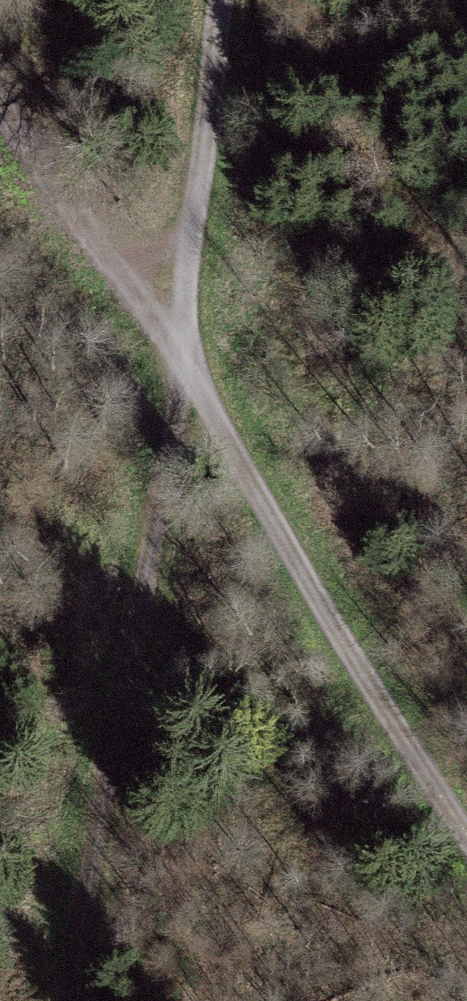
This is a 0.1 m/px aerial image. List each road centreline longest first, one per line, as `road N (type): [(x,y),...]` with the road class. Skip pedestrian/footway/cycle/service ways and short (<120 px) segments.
road 1 (track): [(63,1000),(189,347)]
road 2 (track): [(189,347),(352,674),(466,840)]
road 3 (track): [(189,347),(227,0)]
road 4 (track): [(0,94),(189,347)]

